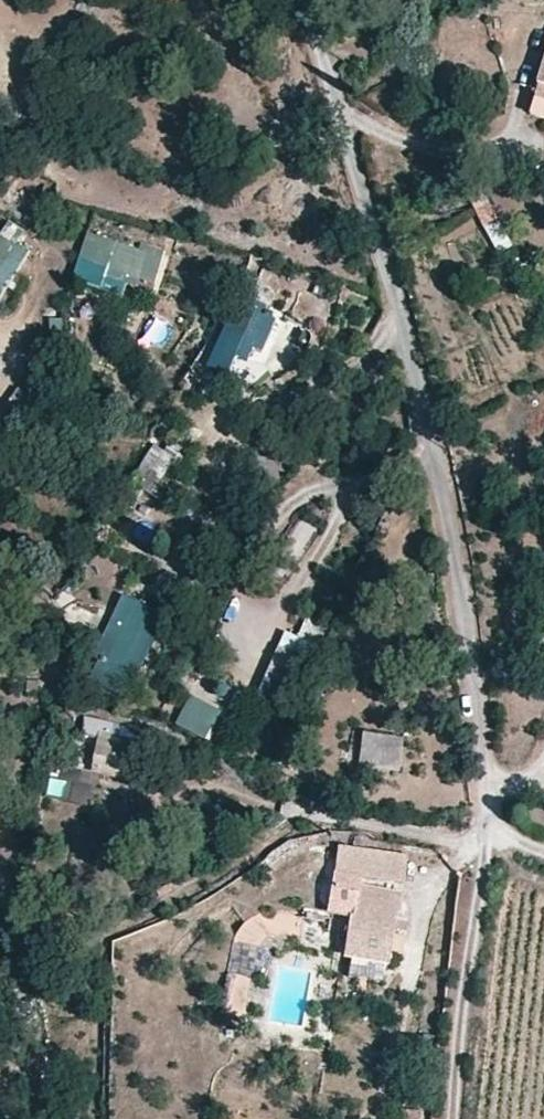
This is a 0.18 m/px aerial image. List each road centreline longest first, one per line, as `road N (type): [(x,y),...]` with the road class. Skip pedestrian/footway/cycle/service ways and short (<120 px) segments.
road 1 (residential): [(301,0),(394,287),(484,730),(485,842)]
road 2 (track): [(485,842),(450,1118)]

